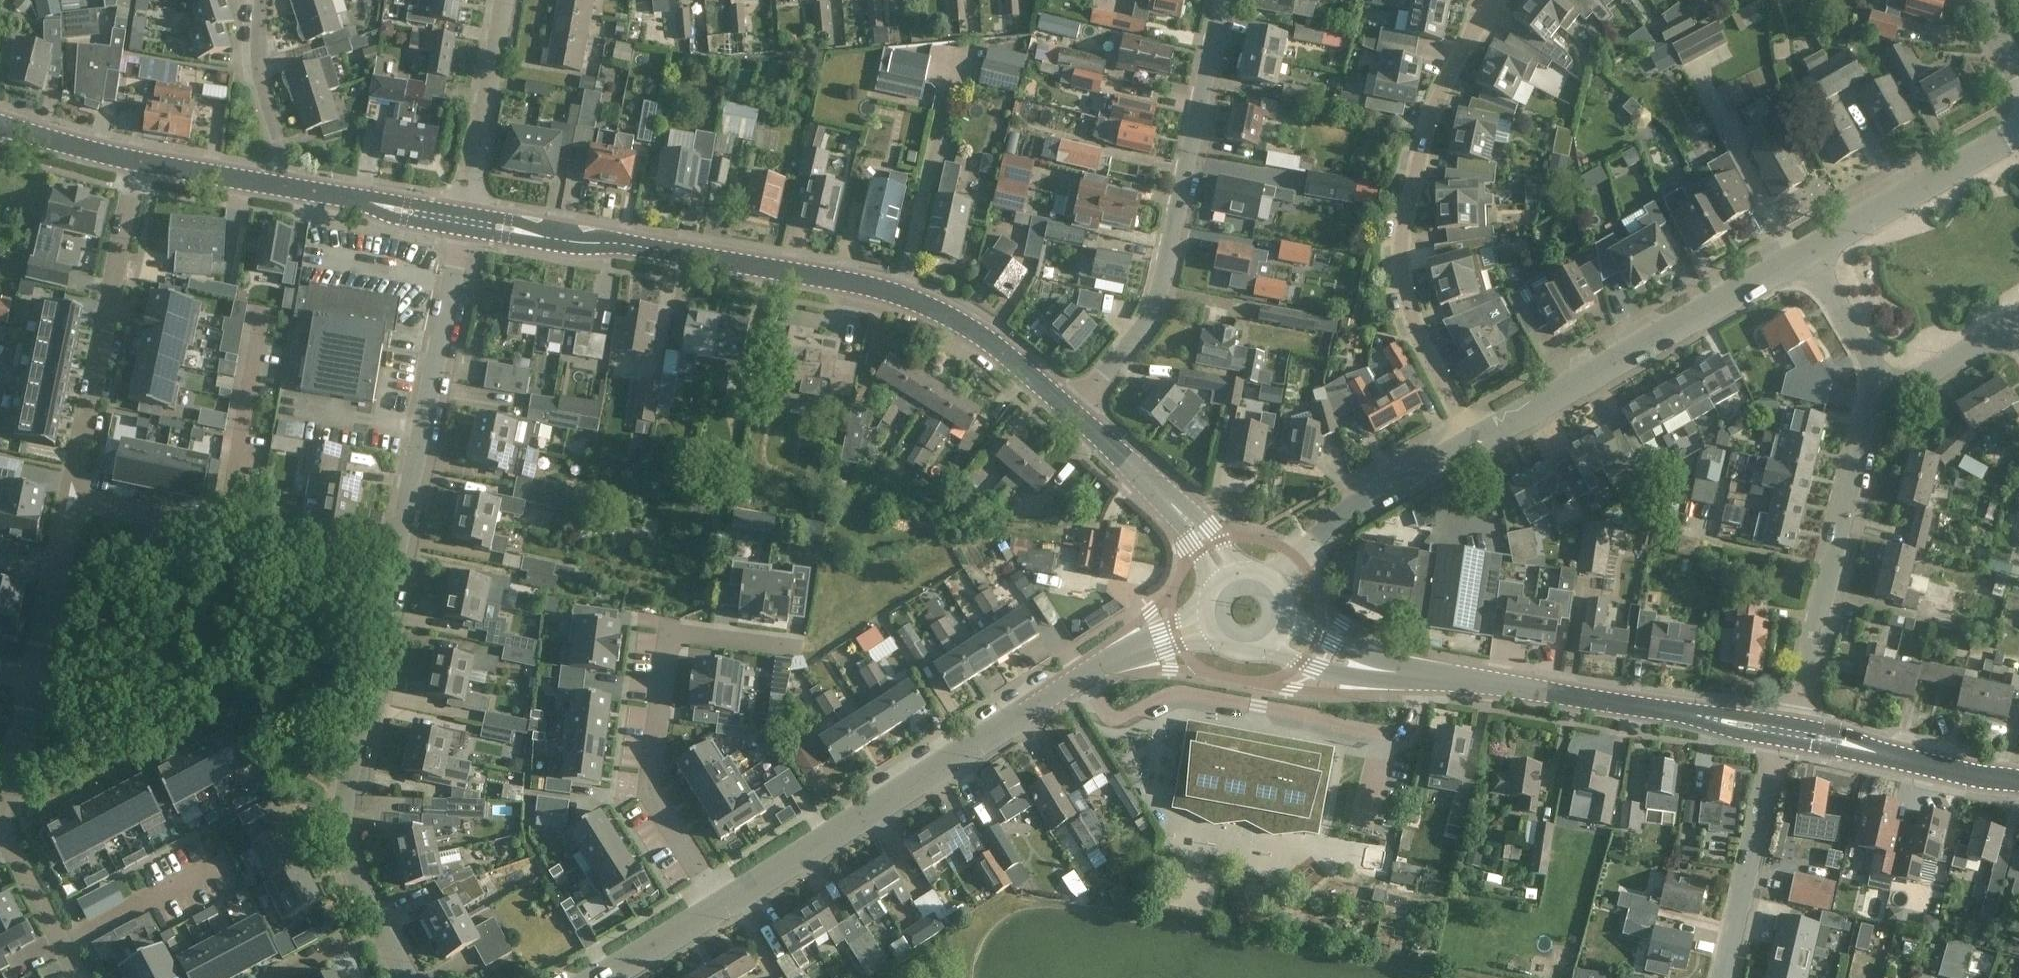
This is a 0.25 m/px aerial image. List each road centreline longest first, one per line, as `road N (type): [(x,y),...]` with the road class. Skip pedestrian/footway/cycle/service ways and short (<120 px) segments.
road 1 (residential): [(408,977),(352,841),(353,796),(471,218)]
road 2 (tertiary): [(1077,413),(1014,358),(874,286),(471,218)]
road 3 (residential): [(1474,441),(1410,319),(1402,279),(1412,189),(1431,116),(1485,0)]
road 4 (residential): [(1077,413),(1158,287),(1222,0)]
road 5 (unclassified): [(719,901),(1091,672)]
road 6 (unclassified): [(1474,441),(1809,259)]
road 7 (residential): [(754,646),(680,638),(659,669),(649,785),(719,901)]
road 8 (residential): [(1788,732),(1872,416),(1885,400)]
road 9 (residential): [(142,162),(74,498)]
road 10 (tertiary): [(1788,732),(1456,675)]
road 11 (residential): [(6,834),(234,720)]
road 12 (residential): [(1725,977),(1788,732)]
road 13 (unclassified): [(1809,259),(2018,130)]
road 14 (unclassified): [(1275,580),(1381,491),(1474,441)]
road 15 (tertiary): [(2018,782),(1788,732)]
road 16 (residential): [(471,218),(511,0)]
road 17 (tertiary): [(1267,645),(1315,669),(1364,678),(1456,675)]
road 18 (tertiary): [(471,218),(280,184)]
road 19 (residential): [(280,184),(282,160),(260,78),(264,0)]
road 20 (residential): [(74,498),(34,677)]
road 21 (tertiary): [(1456,675),(1368,657),(1286,621)]
road 22 (residential): [(81,977),(6,834)]
road 23 (residential): [(6,834),(3,815),(34,677)]
road 24 (residential): [(1885,400),(1809,259)]
road 25 (residential): [(74,498),(225,526)]
road 26 (residential): [(1885,400),(2015,325)]
road 27 (unclassified): [(593,977),(719,901)]
road 28 (tertiary): [(142,162),(0,127)]
road 29 (tertiary): [(280,184),(142,162)]
road 30 (unclassified): [(1206,608),(1091,672)]
road 31 (unclassified): [(1091,672),(1217,637)]

